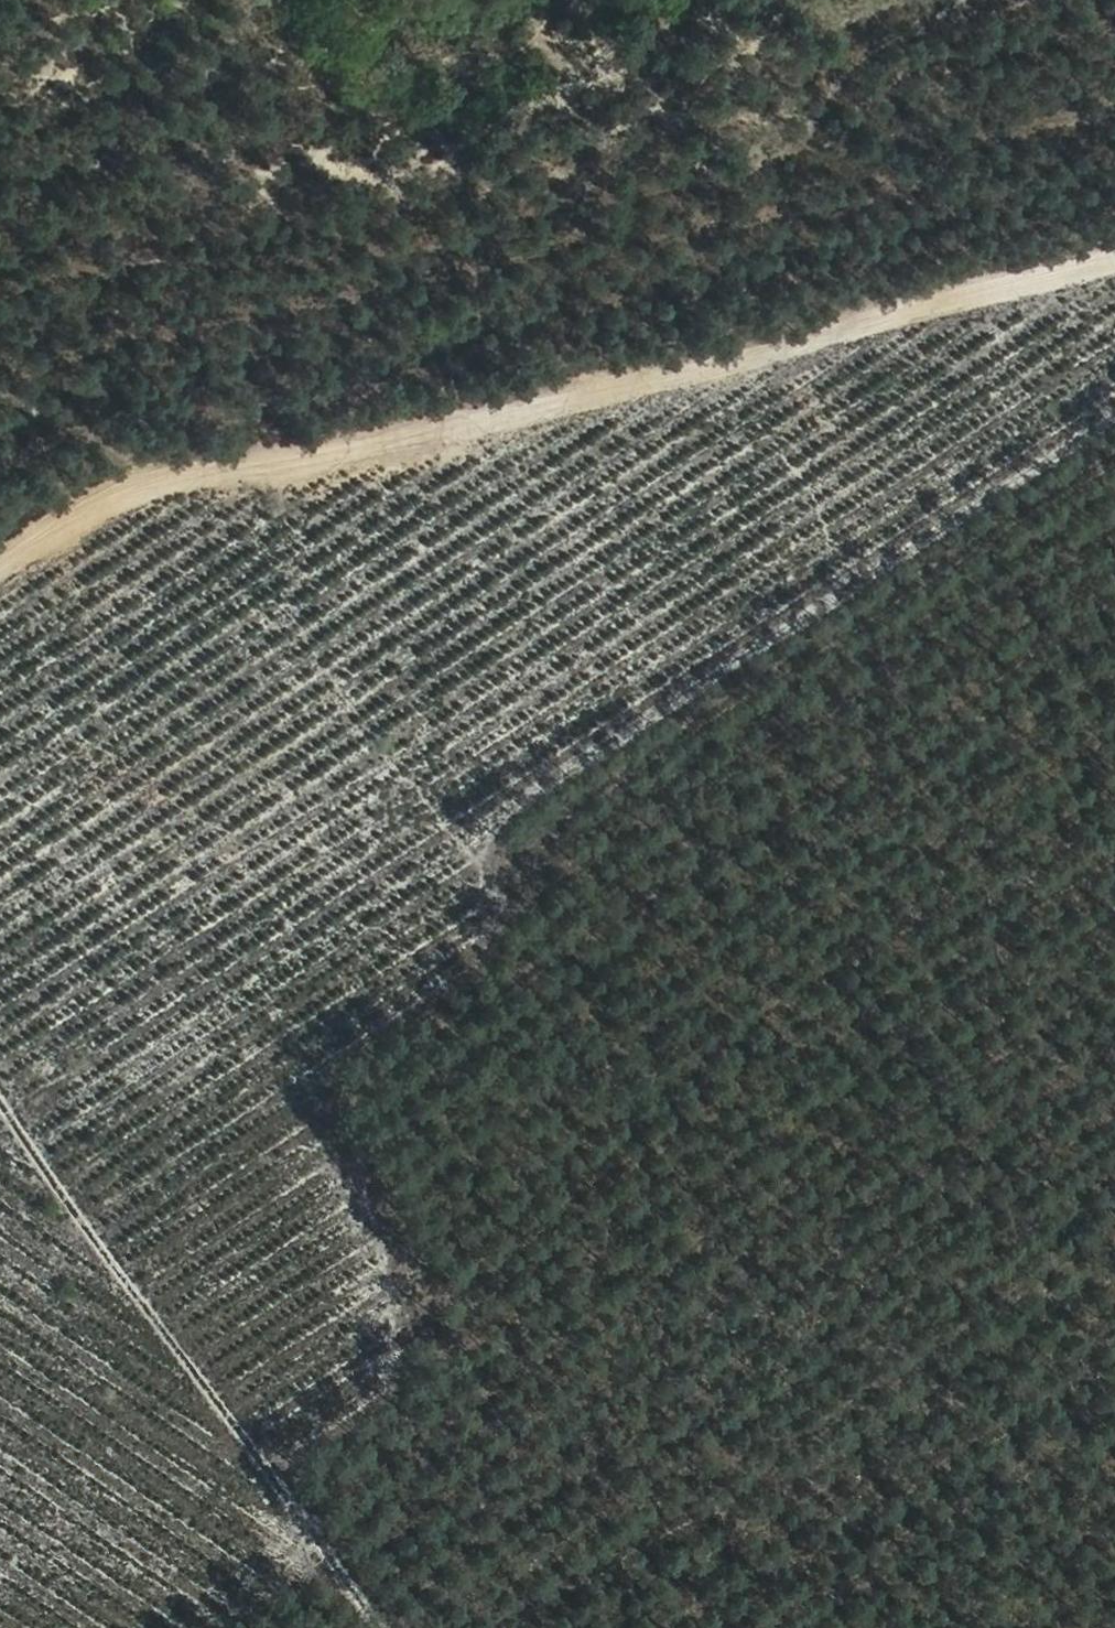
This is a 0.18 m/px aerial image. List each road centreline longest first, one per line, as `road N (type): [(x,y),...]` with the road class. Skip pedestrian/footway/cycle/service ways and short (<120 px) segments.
road 1 (track): [(1114,240),(115,497),(0,569)]
road 2 (track): [(0,1100),(370,1627)]

